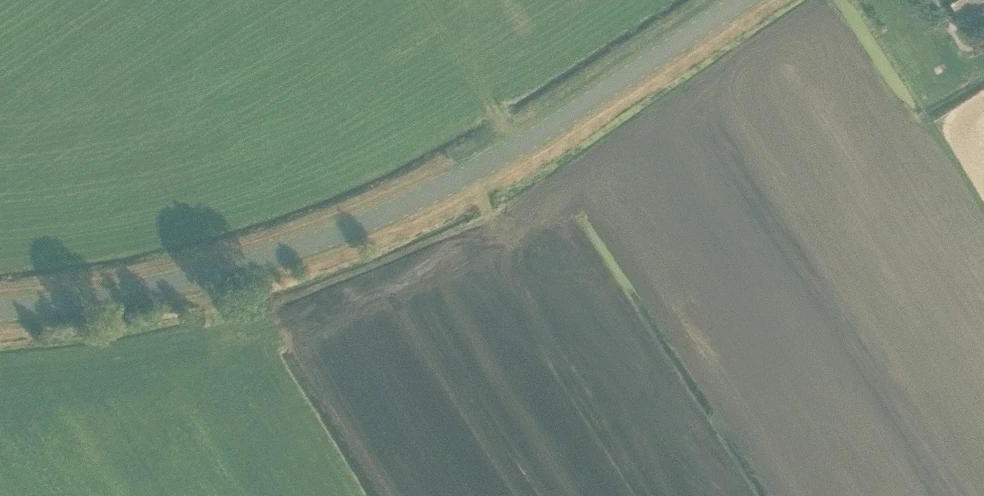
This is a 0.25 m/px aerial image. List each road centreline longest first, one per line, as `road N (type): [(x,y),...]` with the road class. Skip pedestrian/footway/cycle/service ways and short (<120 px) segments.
road 1 (tertiary): [(0,311),(78,308),(320,248),(481,174),(748,0)]

